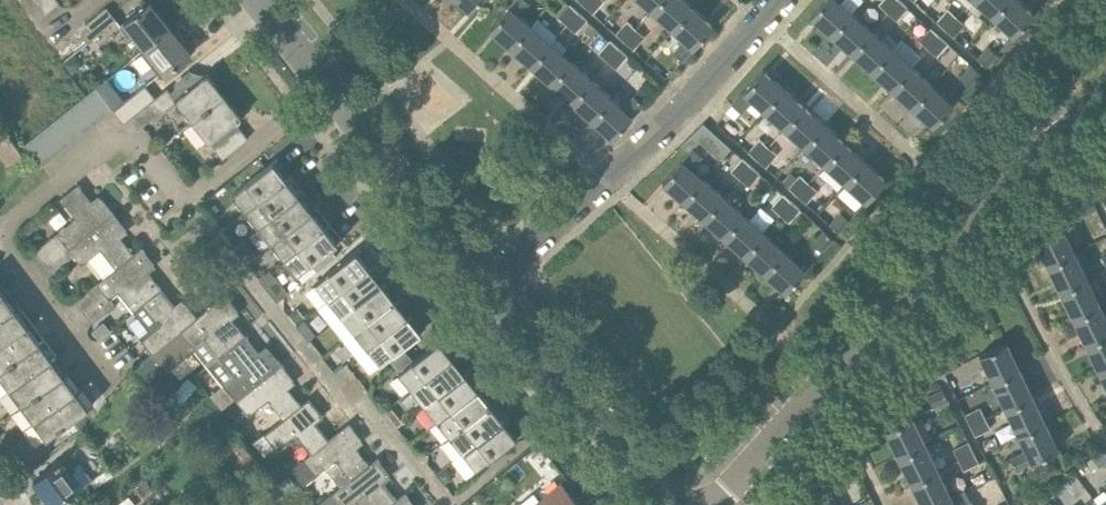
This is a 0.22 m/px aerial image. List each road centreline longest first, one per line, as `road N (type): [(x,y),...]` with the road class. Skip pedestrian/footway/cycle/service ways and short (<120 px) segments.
road 1 (residential): [(713,504),(1031,140)]
road 2 (residential): [(491,287),(782,0)]
road 3 (residential): [(56,184),(122,136),(179,198),(189,198),(328,87)]
road 4 (residential): [(669,504),(491,287)]
road 5 (residential): [(491,287),(328,87)]
road 6 (residential): [(1105,29),(1057,88),(1031,140)]

